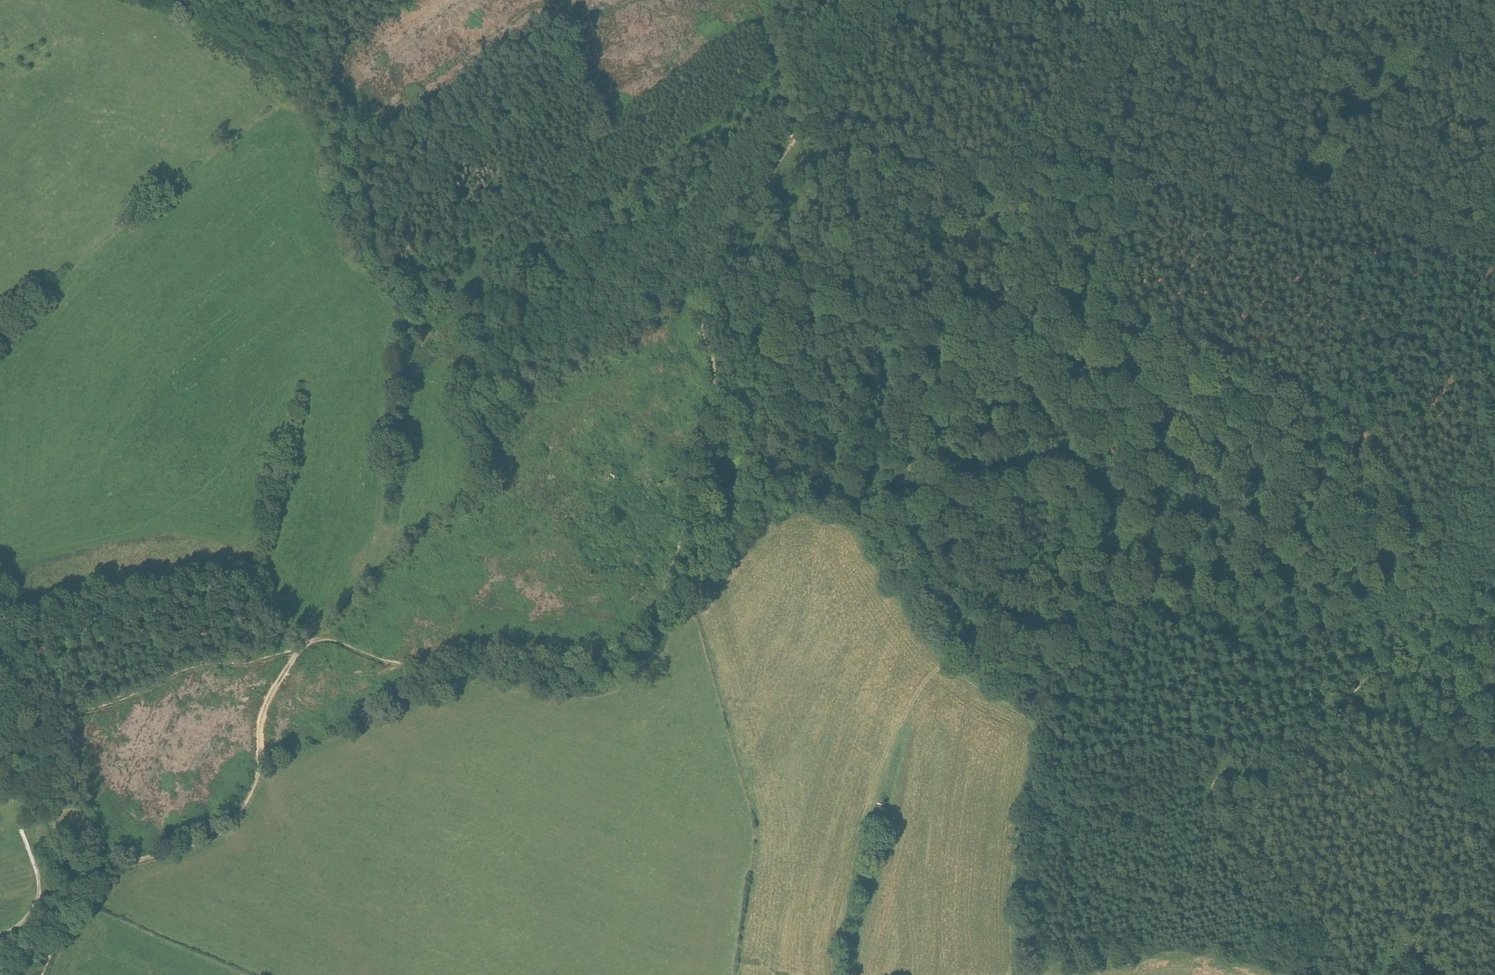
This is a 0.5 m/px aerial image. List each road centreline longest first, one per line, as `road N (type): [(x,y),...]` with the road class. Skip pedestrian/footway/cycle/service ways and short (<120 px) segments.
road 1 (track): [(76,884),(226,833),(257,774),(264,710),(308,645),(332,642),(400,667),(466,645),(593,651),(628,628),(664,575),(684,512),(715,377),(712,309),(787,150),(879,0)]
road 2 (track): [(754,214),(766,239),(800,267),(870,305),(999,355),(1021,447),(1085,554),(1132,587),(1250,640),(1260,687),(1216,768)]
road 3 (track): [(1327,974),(1232,836),(1212,773),(1271,747),(1387,660),(1403,631),(1416,549),(1458,454),(1494,408)]
road 4 (track): [(975,0),(1011,71),(1069,150),(1299,238),(1388,257),(1453,259)]
road 5 (track): [(414,342),(381,426),(379,516),(369,556),(308,645)]
road 6 (track): [(0,742),(194,670),(299,654)]
road 7 (track): [(76,884),(0,754)]
road 8 (track): [(1366,675),(1409,679),(1494,668)]
road 9 (track): [(0,937),(22,923),(39,893),(20,830)]

